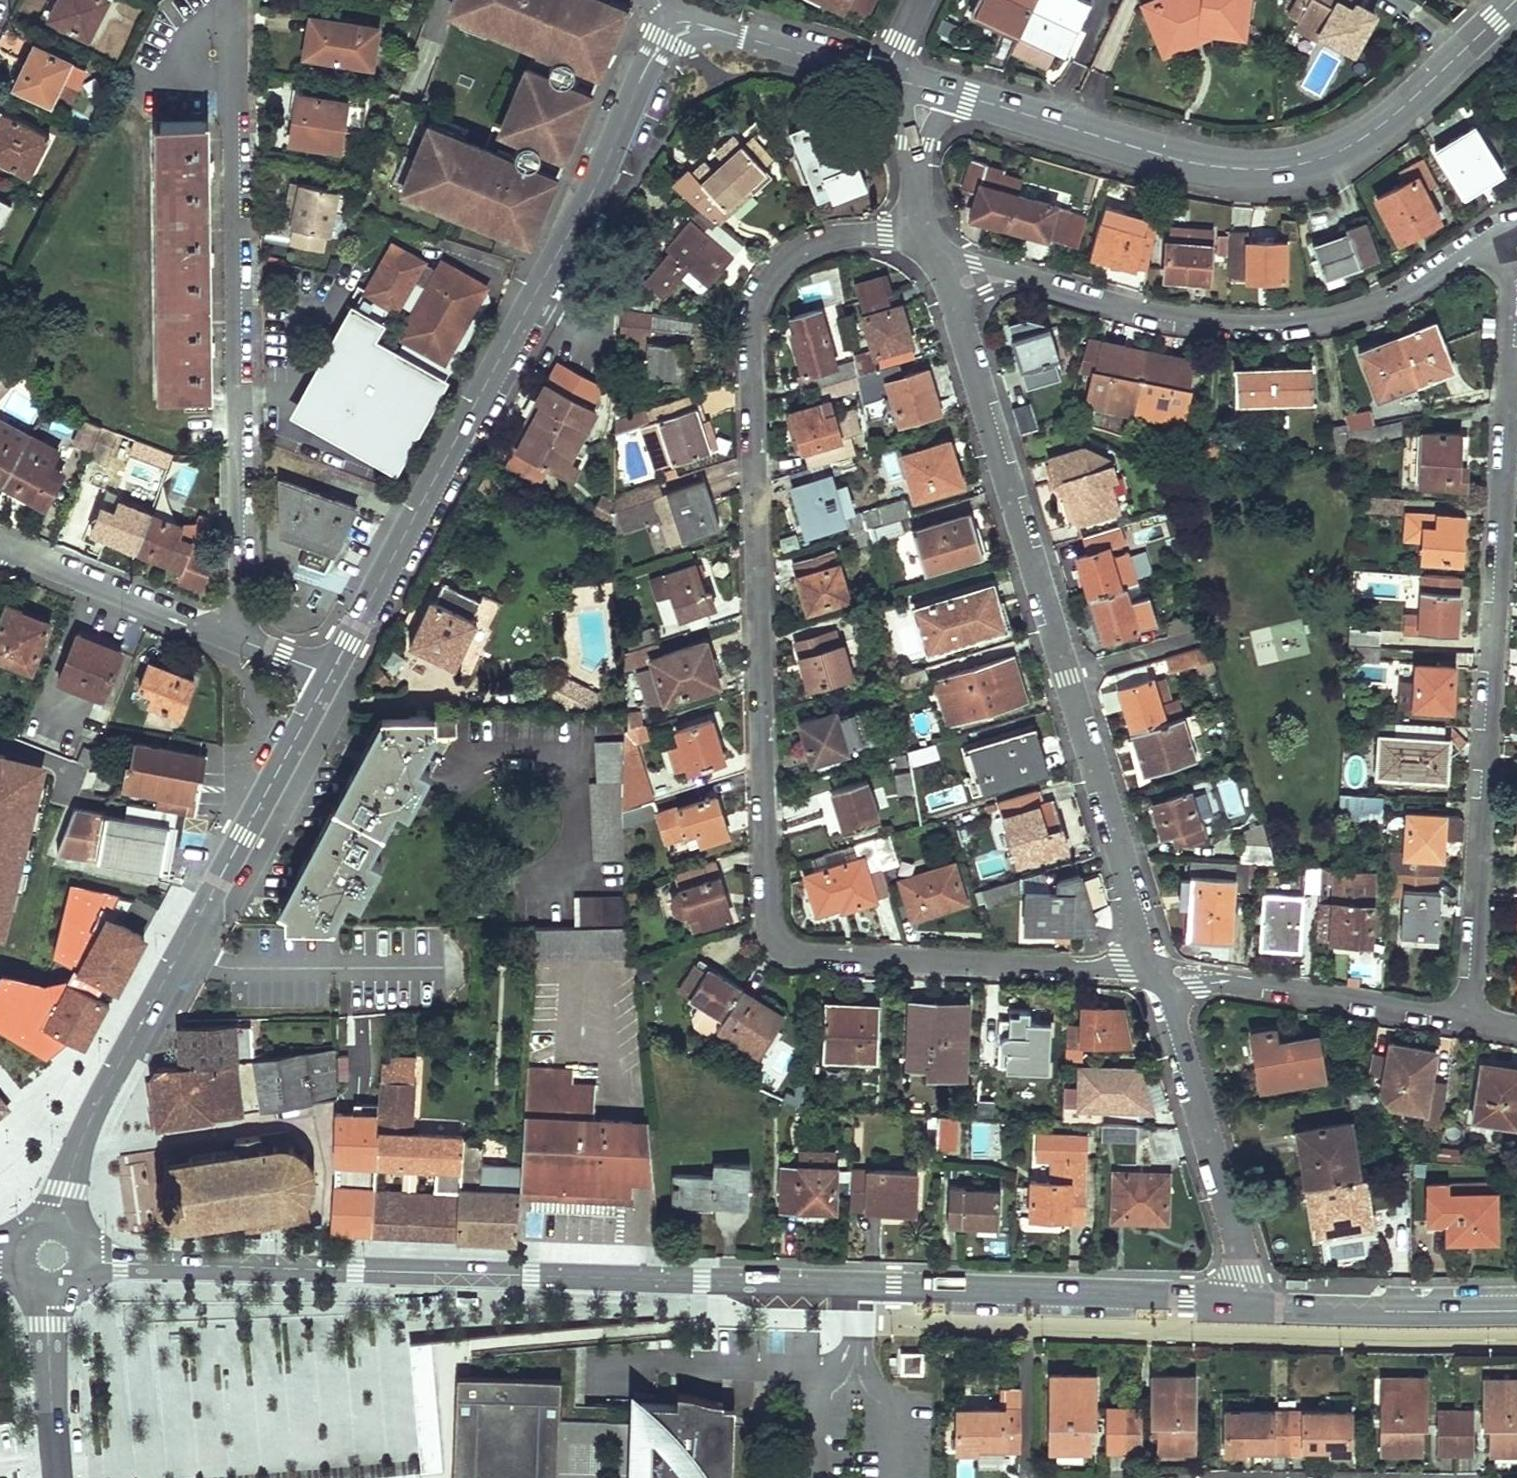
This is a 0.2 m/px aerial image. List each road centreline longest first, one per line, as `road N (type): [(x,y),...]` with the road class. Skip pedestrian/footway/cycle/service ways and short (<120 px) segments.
road 1 (residential): [(921,233),(857,235),(805,251),(778,273),(753,320),(768,918),(778,943),(811,957),(1152,970)]
road 2 (secondary): [(320,1270),(1243,1304)]
road 3 (residential): [(1472,1020),(1511,429),(1512,271),(1503,239)]
road 4 (tertiary): [(329,676),(594,189),(642,75),(679,29)]
road 5 (residential): [(949,287),(1097,762),(1152,970)]
road 6 (residential): [(138,99),(151,84),(213,54),(232,77),(240,603),(228,635)]
road 7 (tertiary): [(951,94),(1183,161),(1277,168),(1330,156),(1376,129),(1516,0)]
road 8 (residential): [(1503,239),(1406,292),(1279,325),(1155,316),(981,279),(949,287)]
road 9 (tertiary): [(84,1132),(329,676)]
road 10 (residential): [(320,1270),(325,1176),(307,1129),(288,1120),(119,1145),(84,1132)]
road 11 (residential): [(1152,970),(1240,1239),(1243,1304)]
road 12 (residential): [(1152,970),(1472,1020)]
road 13 (secondary): [(1243,1304),(1516,1312)]
road 14 (secondary): [(52,1256),(320,1270)]
road 15 (residential): [(228,635),(0,547)]
road 16 (tertiary): [(679,29),(715,29),(886,78)]
road 17 (tertiary): [(56,1461),(47,1306),(52,1256)]
road 18 (tertiary): [(52,1256),(84,1132)]

